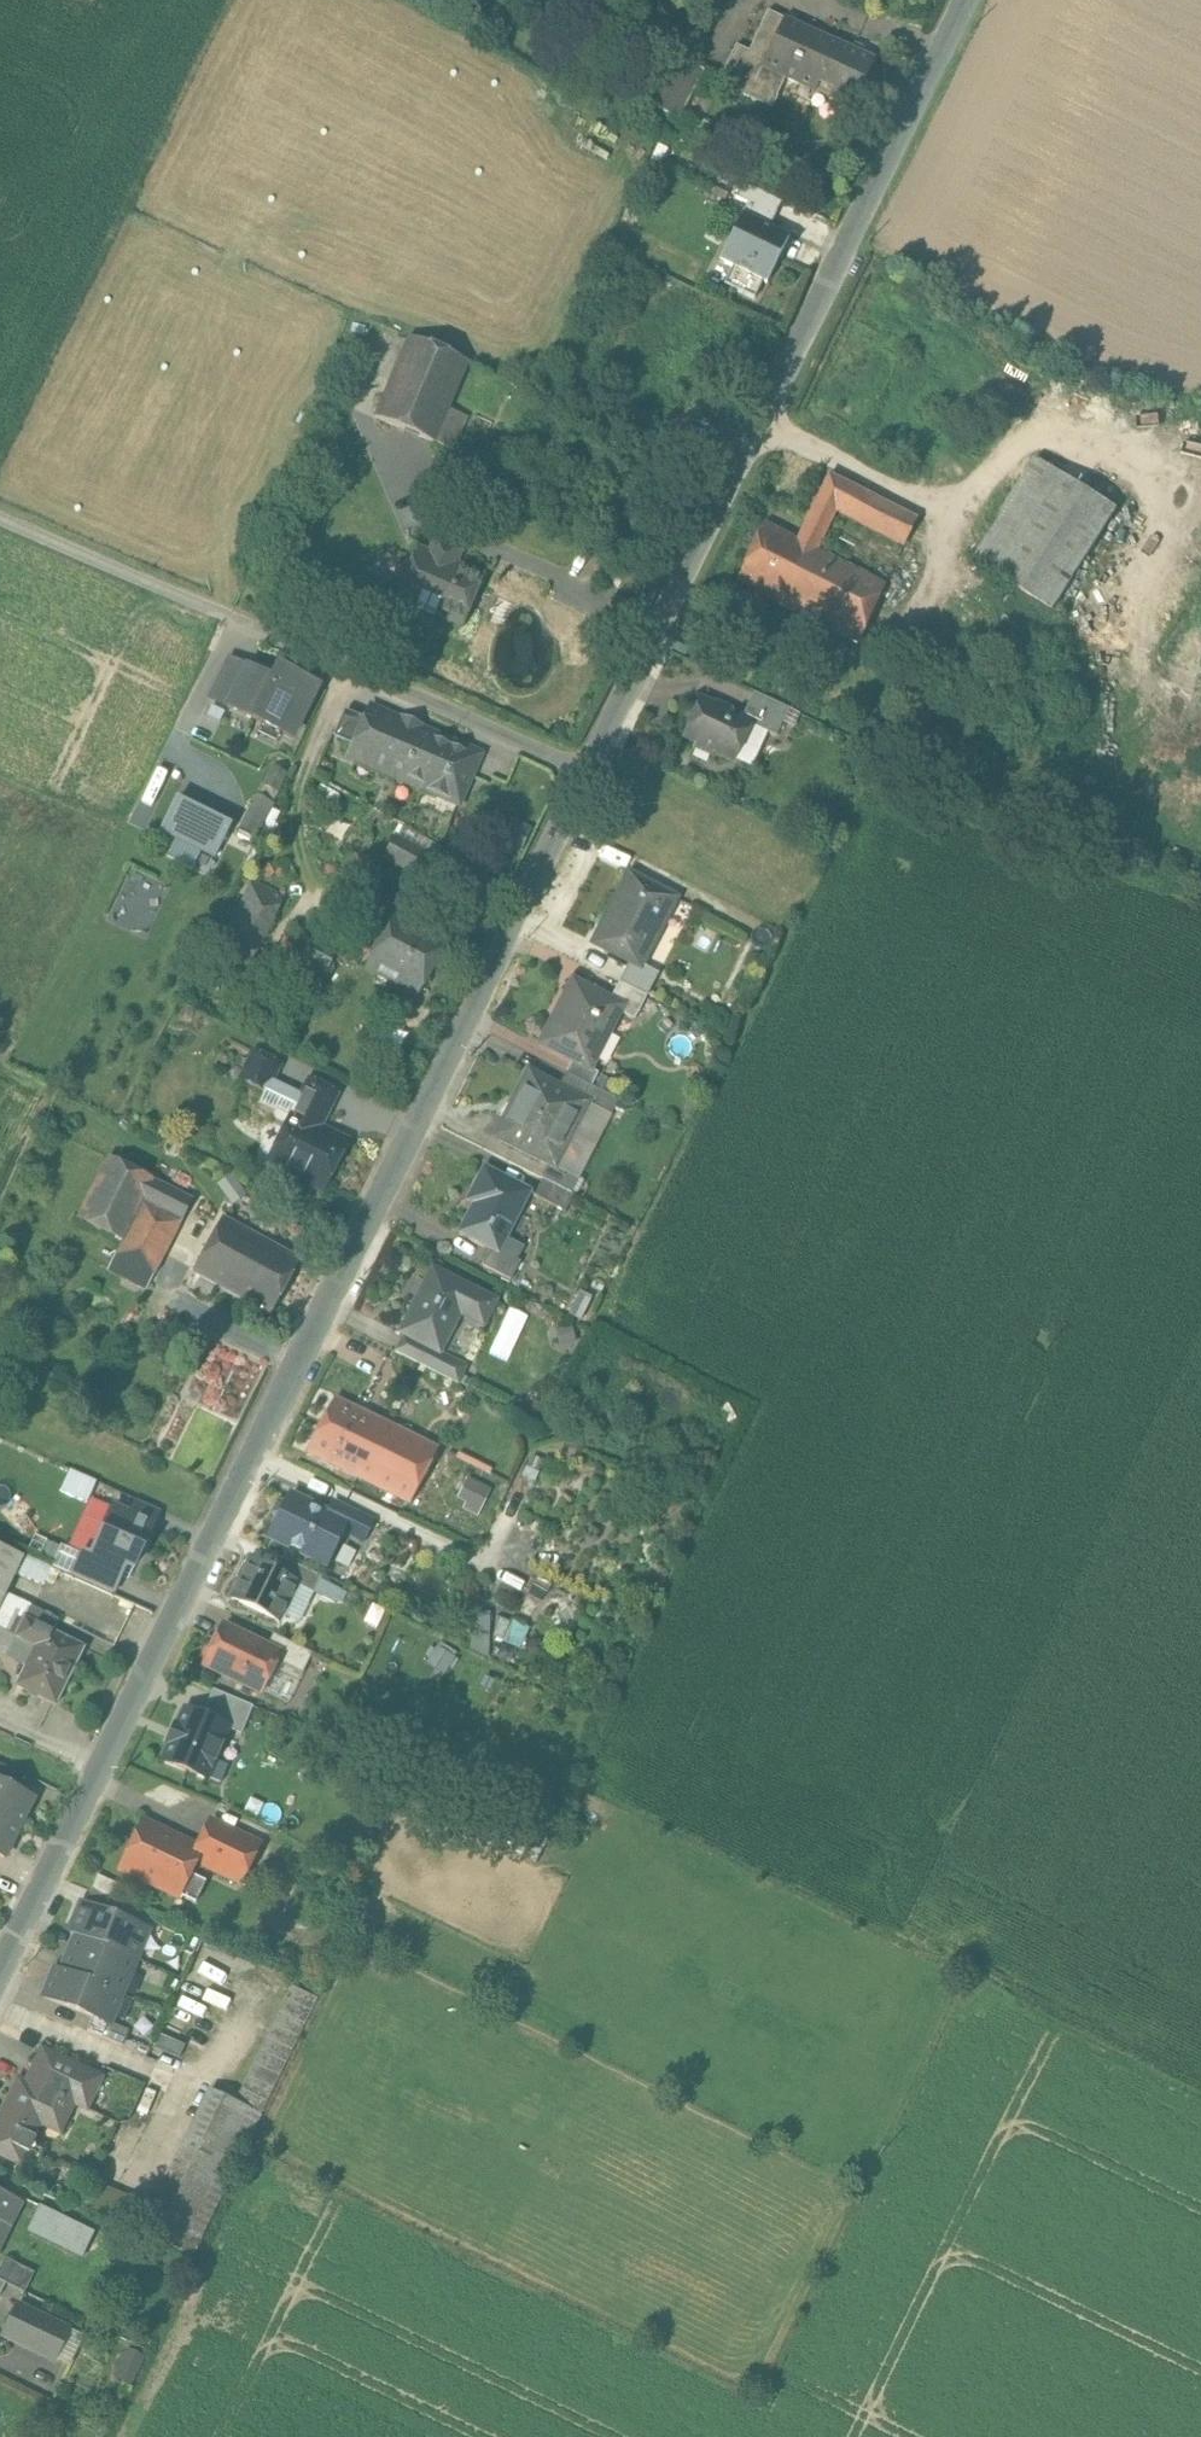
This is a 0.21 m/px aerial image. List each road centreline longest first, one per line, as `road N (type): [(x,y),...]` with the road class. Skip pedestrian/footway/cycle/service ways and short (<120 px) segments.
road 1 (unclassified): [(595,767),(0,1979)]
road 2 (unclassified): [(968,0),(595,767)]
road 3 (residential): [(595,767),(239,612)]
road 4 (track): [(239,612),(0,508)]
road 5 (track): [(357,663),(304,764),(294,807),(316,894)]

